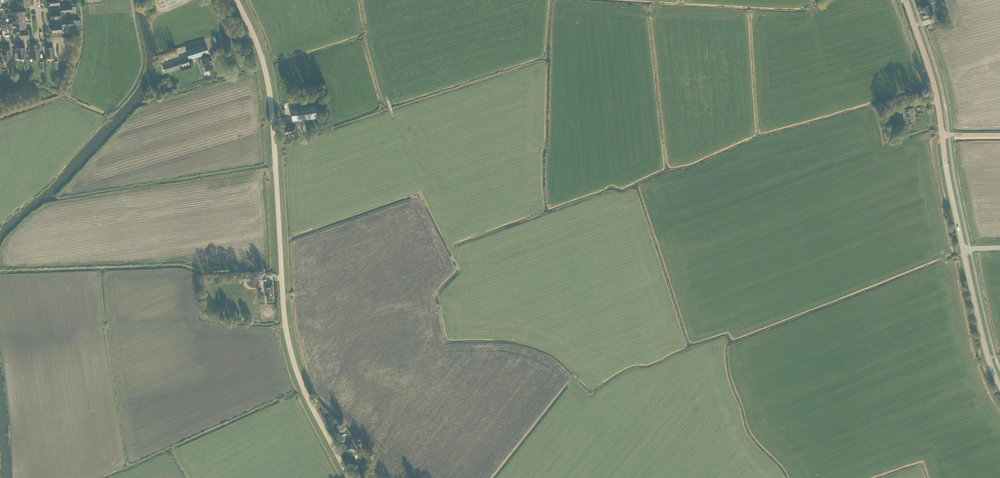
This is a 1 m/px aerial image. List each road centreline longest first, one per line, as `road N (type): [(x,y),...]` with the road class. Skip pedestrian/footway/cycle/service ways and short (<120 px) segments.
road 1 (tertiary): [(350,477),(290,351),(268,83),(236,0)]
road 2 (secondary): [(964,250),(935,86),(906,0)]
road 3 (secondary): [(999,386),(964,250)]

